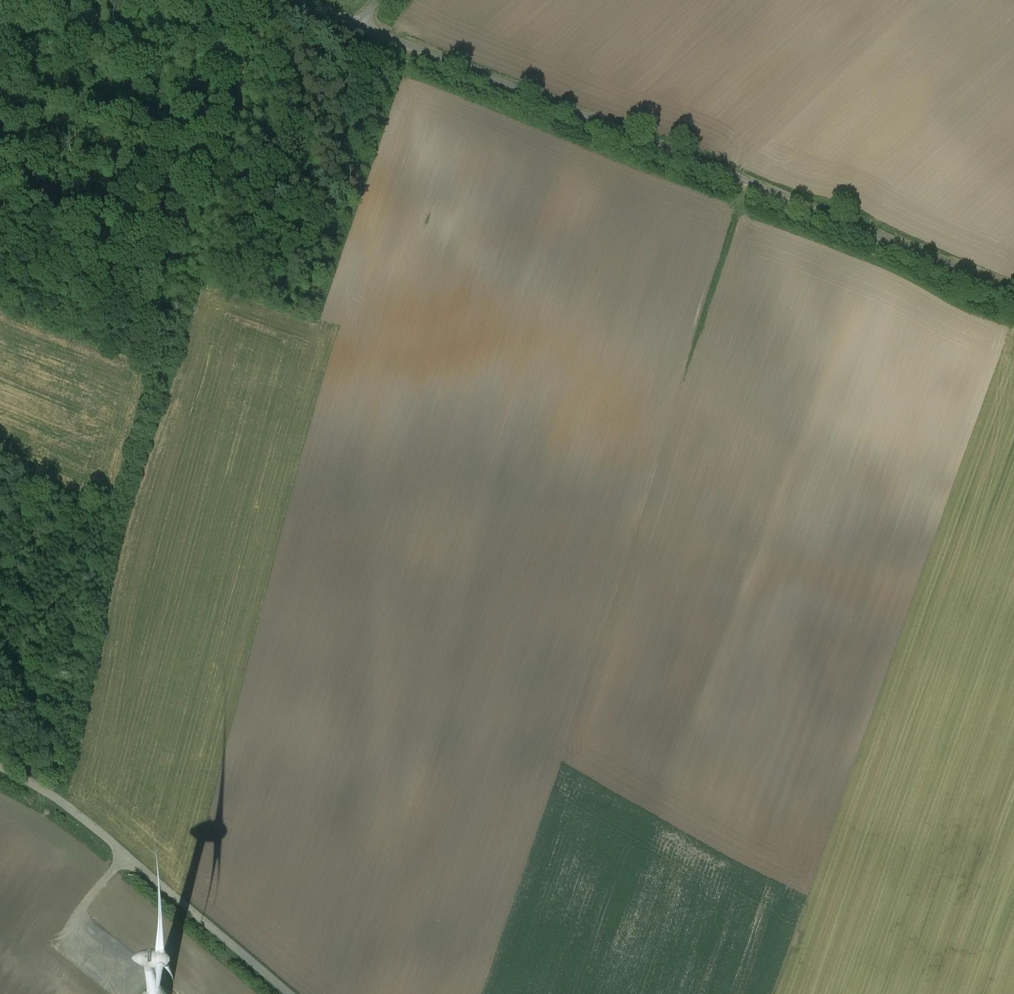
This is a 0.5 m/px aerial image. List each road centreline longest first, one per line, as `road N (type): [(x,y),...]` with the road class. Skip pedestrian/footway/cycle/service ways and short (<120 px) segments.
road 1 (unclassified): [(356,20),(1013,285)]
road 2 (track): [(0,766),(88,823),(290,993)]

